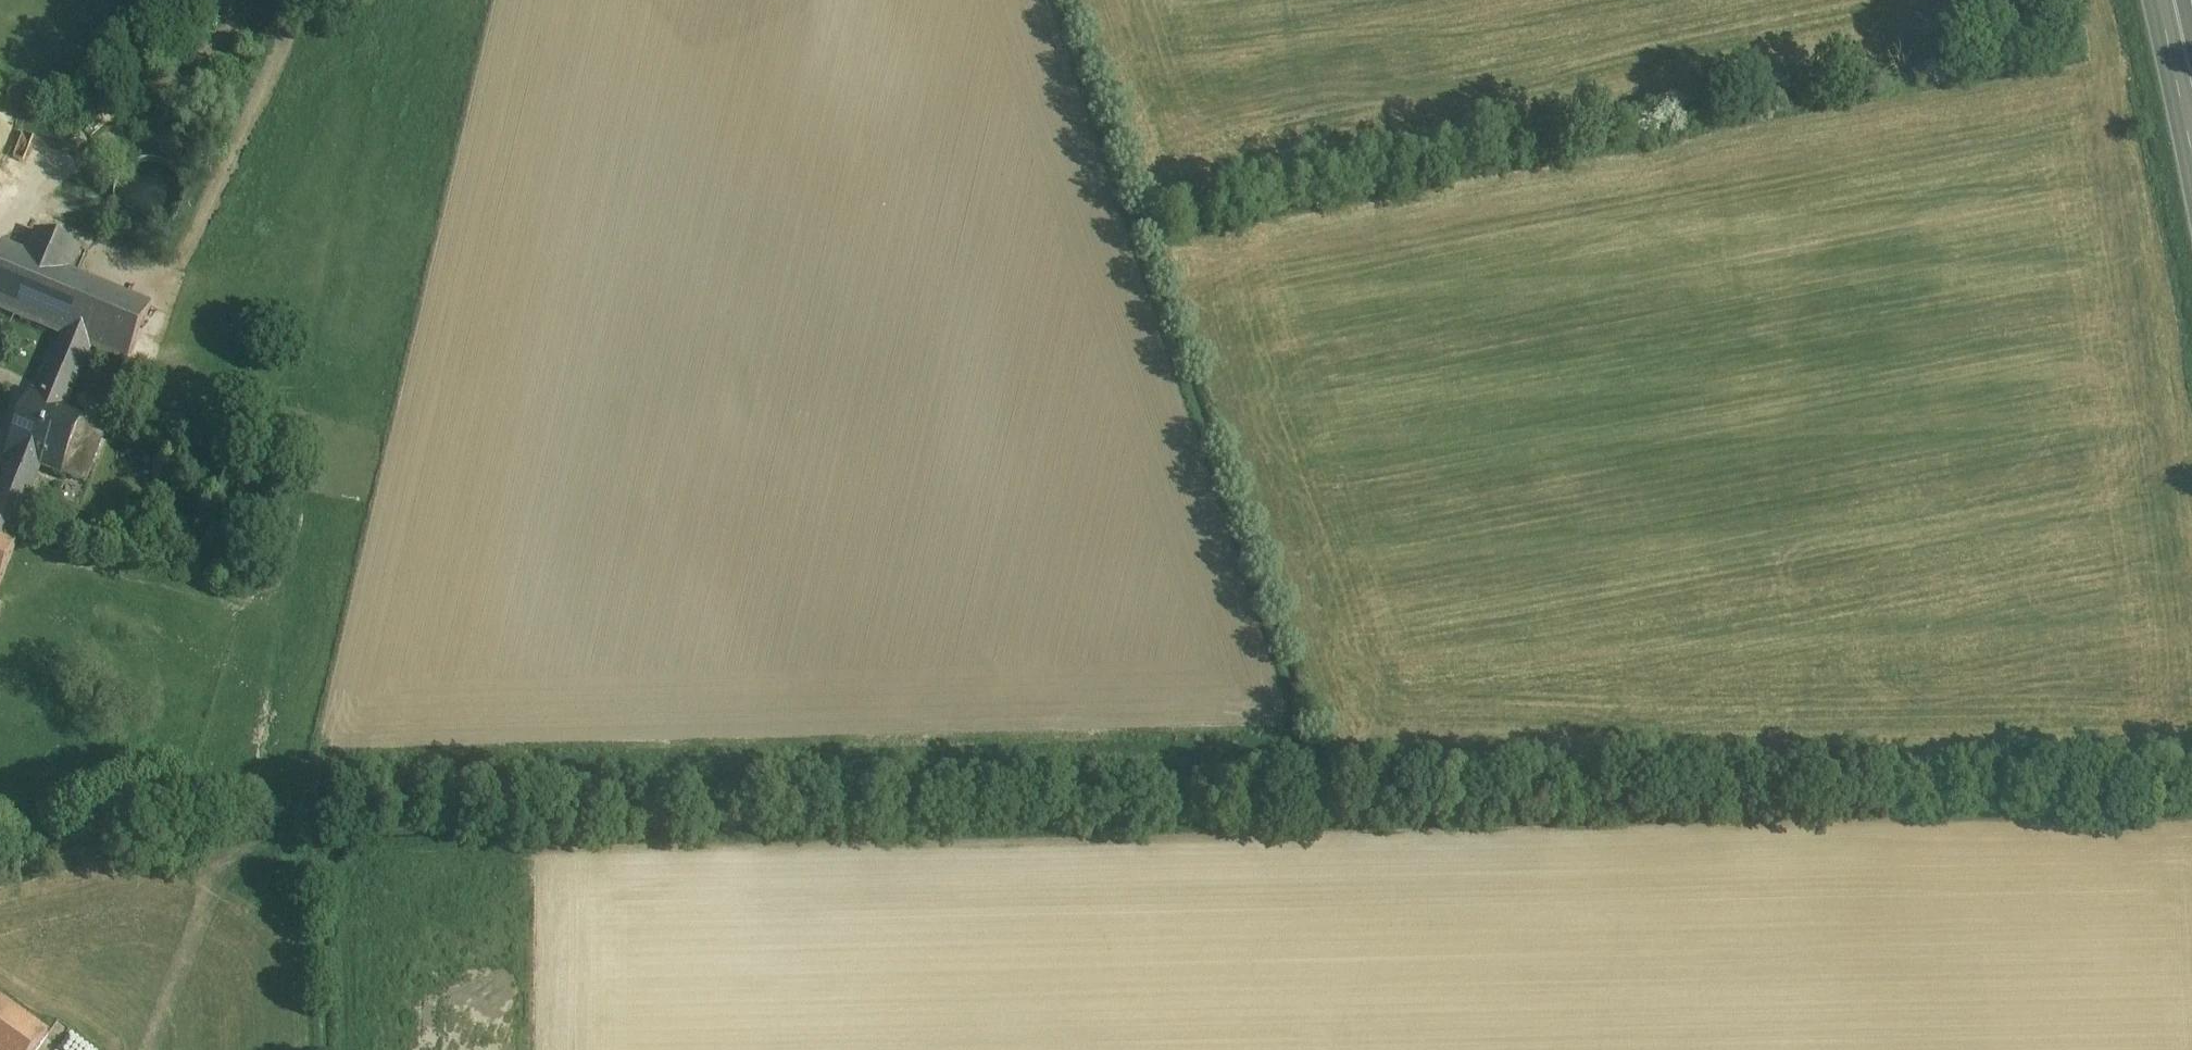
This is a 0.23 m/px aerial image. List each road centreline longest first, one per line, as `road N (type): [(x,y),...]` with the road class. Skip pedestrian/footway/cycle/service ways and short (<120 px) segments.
road 1 (track): [(297,0),(168,289)]

